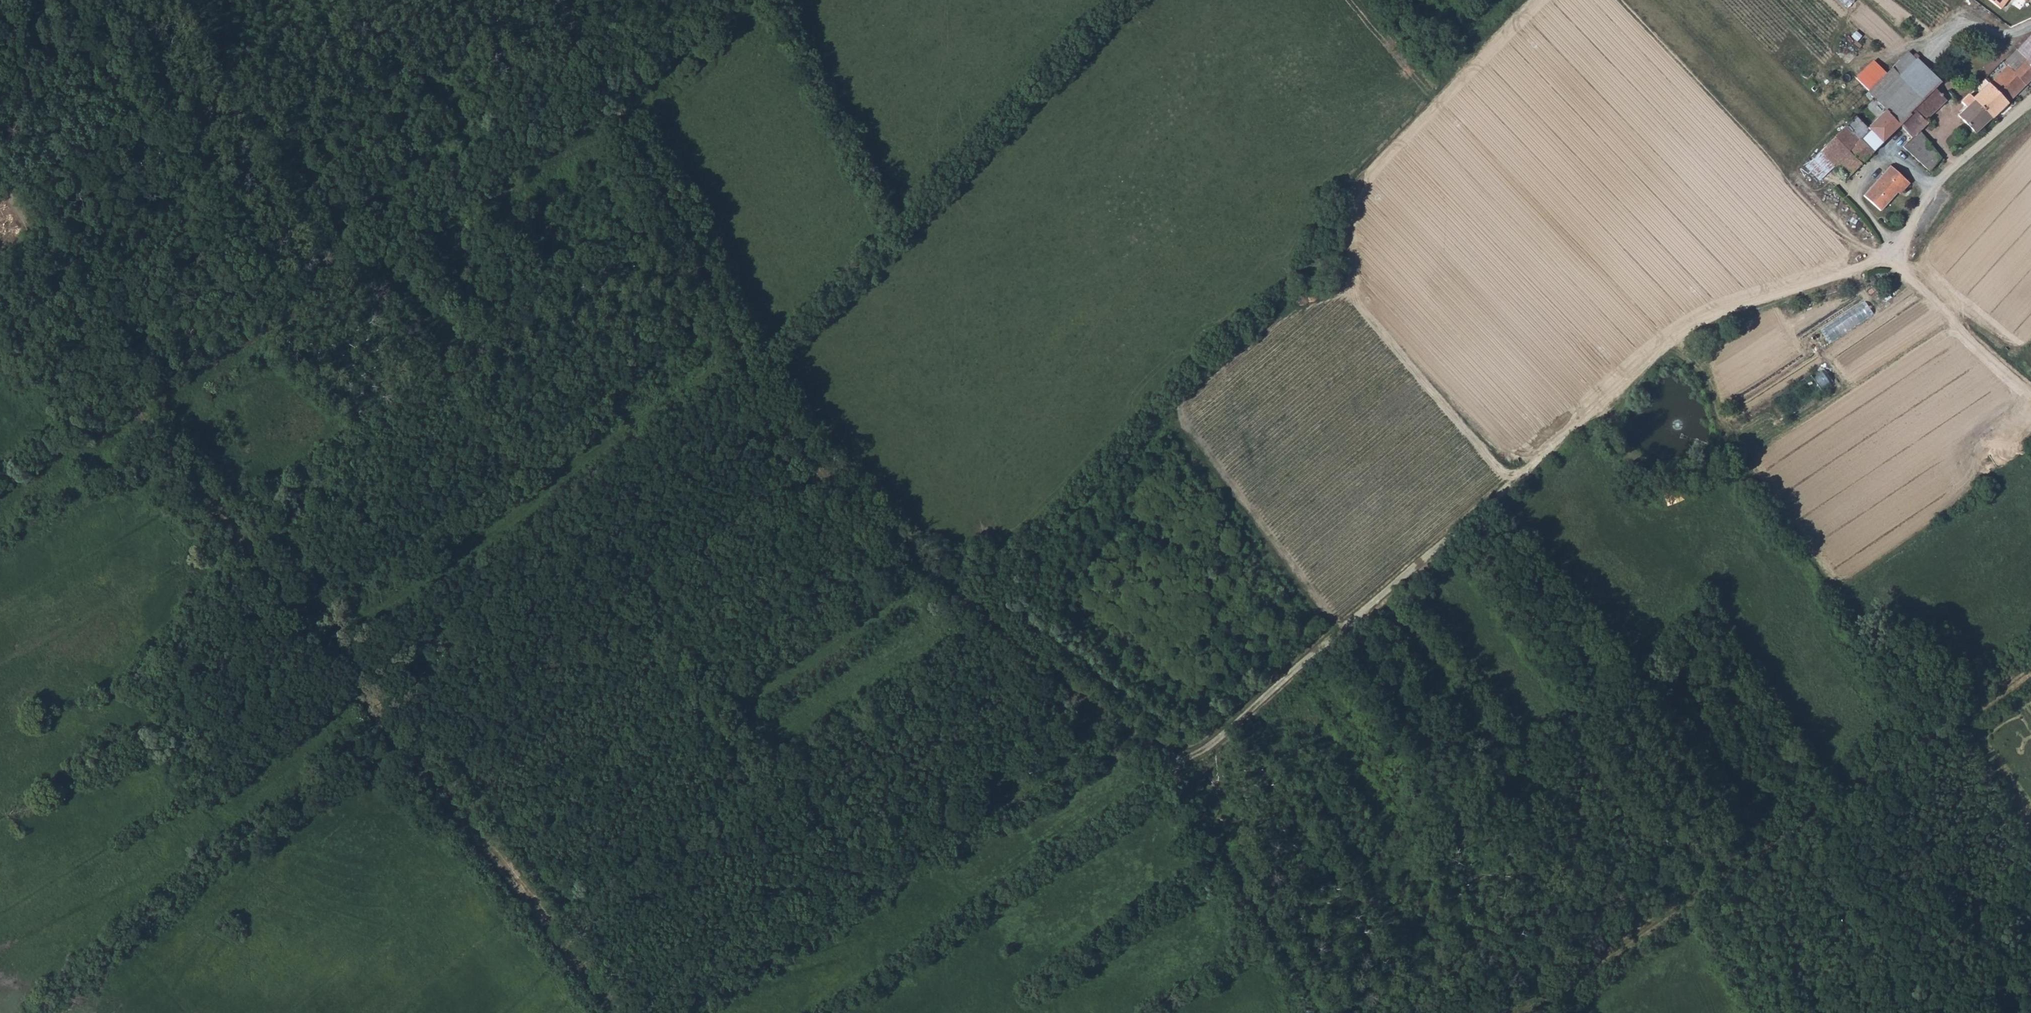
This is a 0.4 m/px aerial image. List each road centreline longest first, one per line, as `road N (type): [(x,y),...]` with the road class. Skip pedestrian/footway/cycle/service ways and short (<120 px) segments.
road 1 (unclassified): [(2030,104),(1923,203),(1902,242),(1905,275)]
road 2 (track): [(1905,275),(2030,390)]

